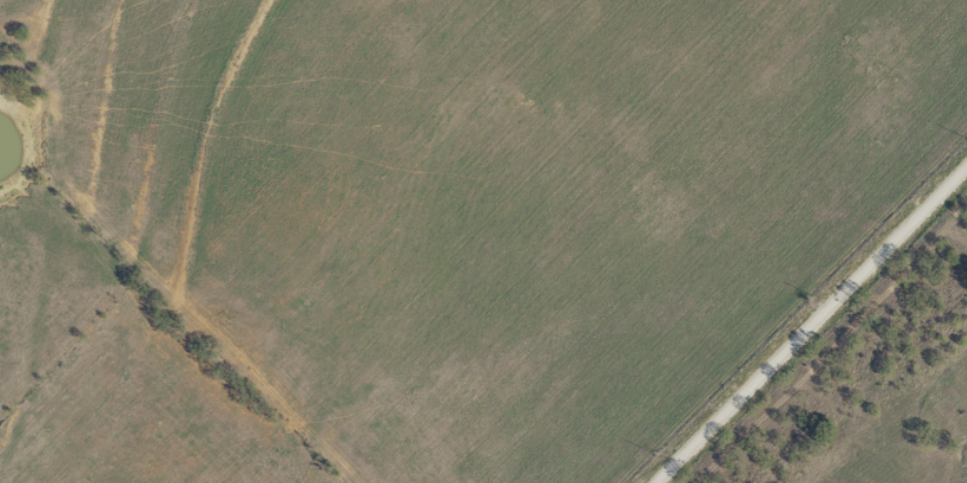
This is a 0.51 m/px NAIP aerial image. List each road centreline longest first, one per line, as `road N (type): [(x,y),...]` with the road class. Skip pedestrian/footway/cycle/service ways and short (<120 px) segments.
road 1 (residential): [(645,482),(966,157)]

